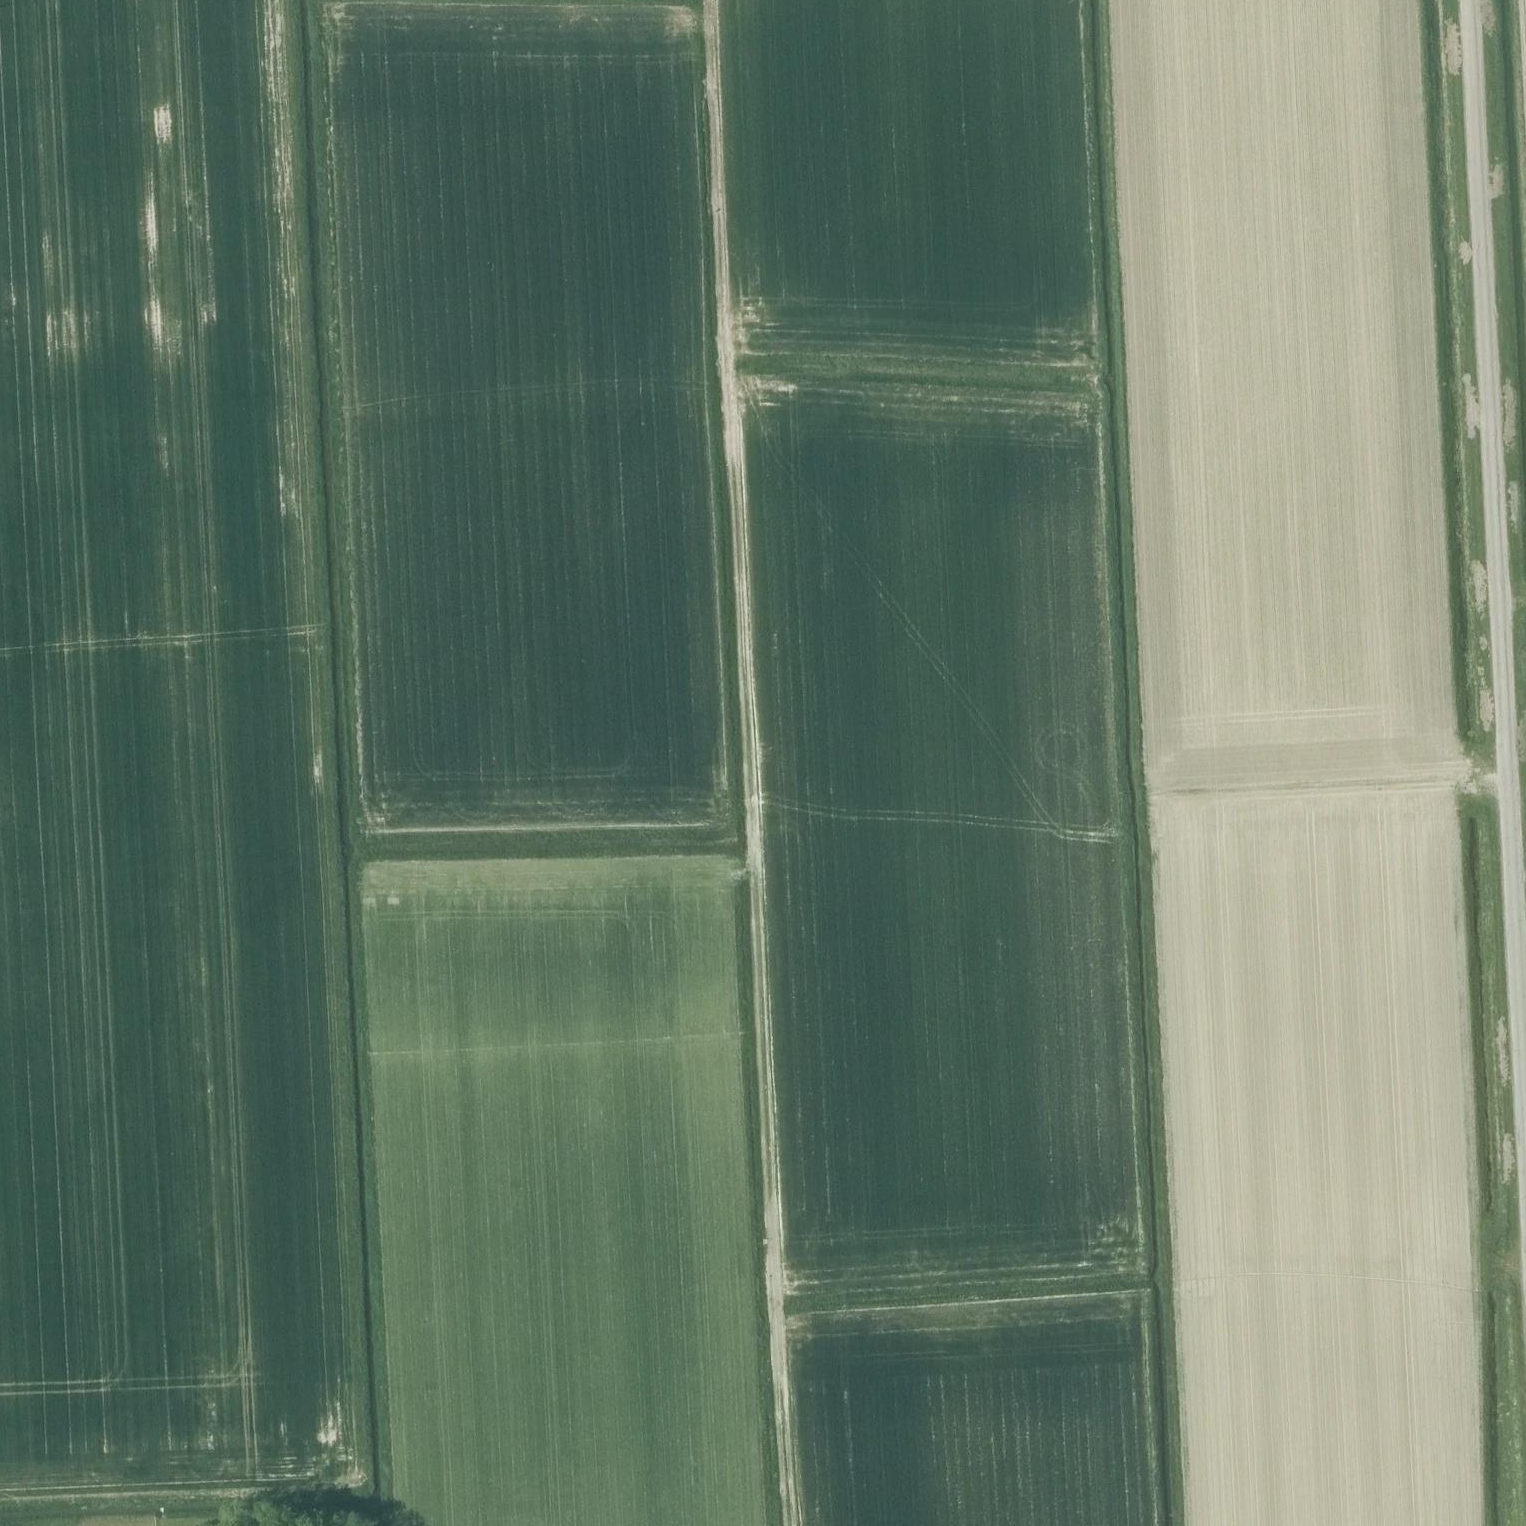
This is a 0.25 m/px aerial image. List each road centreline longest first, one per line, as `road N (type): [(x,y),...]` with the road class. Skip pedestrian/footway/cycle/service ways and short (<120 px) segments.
road 1 (tertiary): [(1525,1149),(1469,0)]

